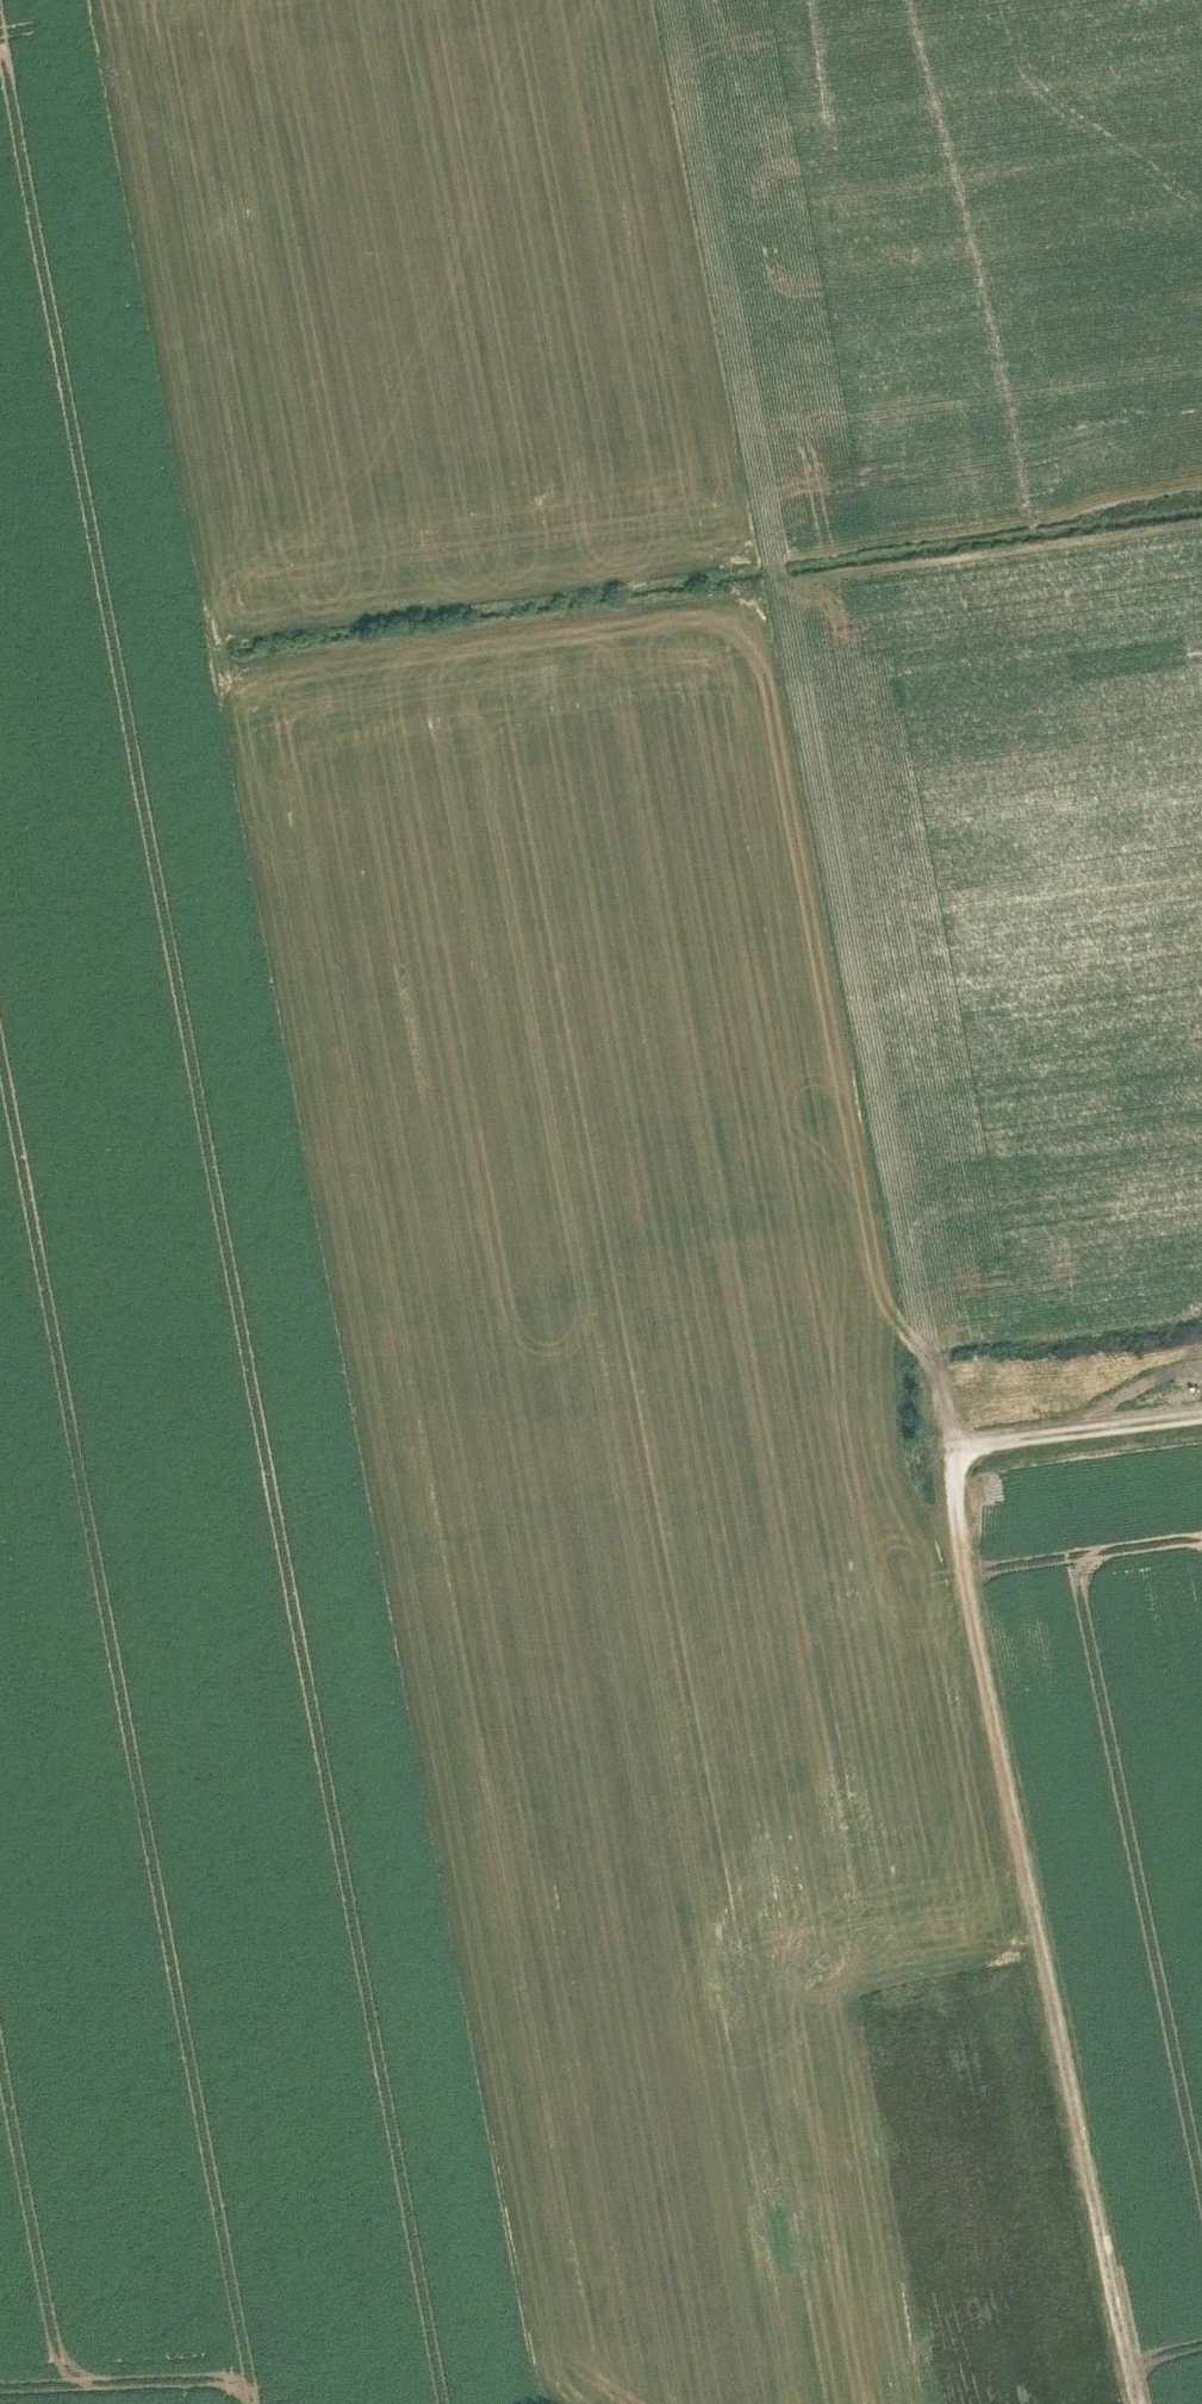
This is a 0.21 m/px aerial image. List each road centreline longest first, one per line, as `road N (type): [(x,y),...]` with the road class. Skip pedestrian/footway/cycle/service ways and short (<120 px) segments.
road 1 (track): [(1201,1414),(947,1447)]

